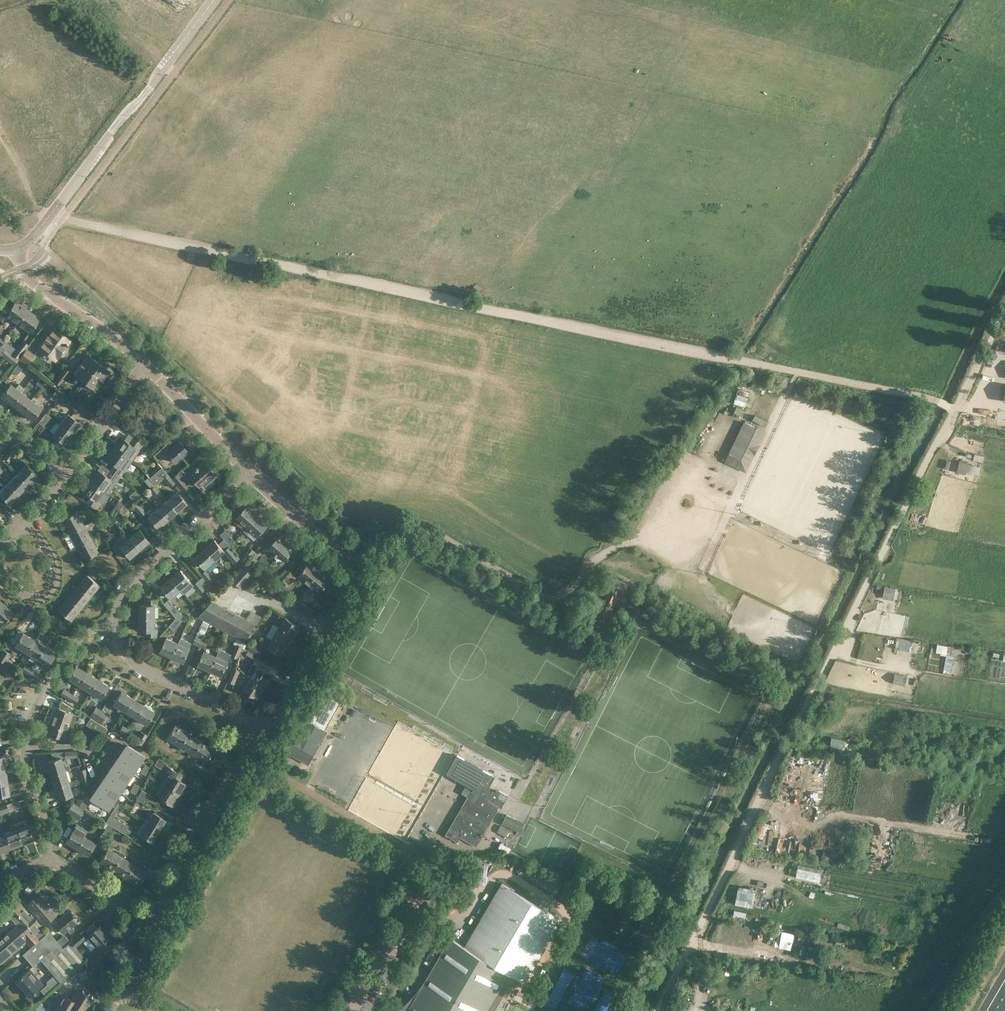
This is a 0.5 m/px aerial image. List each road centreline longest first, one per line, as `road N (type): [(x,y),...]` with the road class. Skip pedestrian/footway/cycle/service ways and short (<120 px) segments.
road 1 (track): [(70,218),(959,407)]
road 2 (track): [(653,1010),(959,407)]
road 3 (residential): [(267,731),(358,586),(353,564),(251,475)]
road 4 (residential): [(49,858),(28,769),(33,720),(81,638),(116,624)]
road 5 (residential): [(156,924),(224,789),(267,731)]
road 6 (residential): [(116,624),(124,588),(251,475)]
road 7 (track): [(718,399),(700,430),(671,455),(608,564)]
road 8 (residential): [(267,731),(143,669),(116,624)]
road 9 (residential): [(144,364),(32,282),(16,245)]
road 10 (tertiary): [(16,245),(35,233),(128,110)]
road 11 (residential): [(477,874),(392,1010)]
road 12 (residential): [(251,475),(144,364)]
road 13 (tertiary): [(128,110),(150,92),(216,0)]
road 14 (residential): [(0,572),(27,596),(54,586),(53,555),(23,522)]
road 15 (tertiary): [(206,0),(128,110)]
road 16 (residential): [(68,474),(144,364)]
road 17 (residential): [(49,858),(156,924)]

